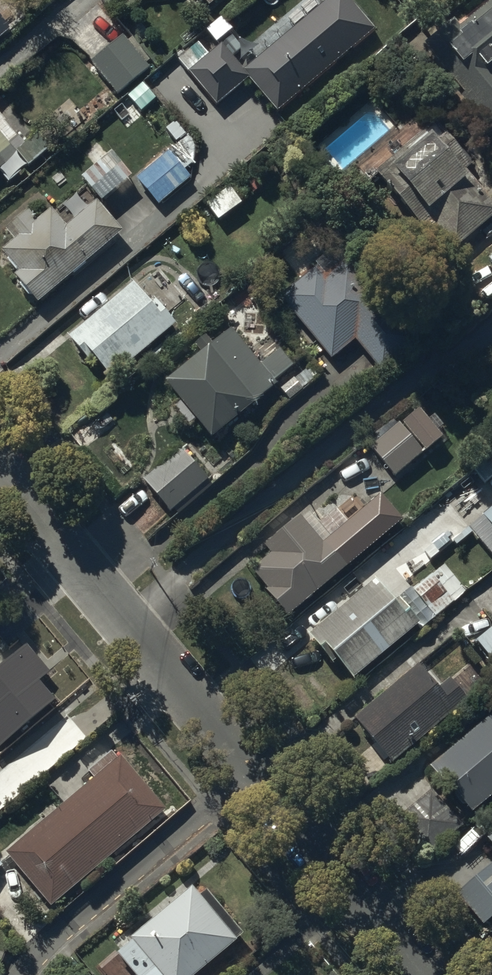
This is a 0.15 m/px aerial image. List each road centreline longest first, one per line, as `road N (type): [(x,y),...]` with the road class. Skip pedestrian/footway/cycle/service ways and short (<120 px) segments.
road 1 (unclassified): [(253,772),(0,466)]
road 2 (residential): [(23,974),(48,943),(253,772)]
road 3 (unclassified): [(424,974),(253,772)]

